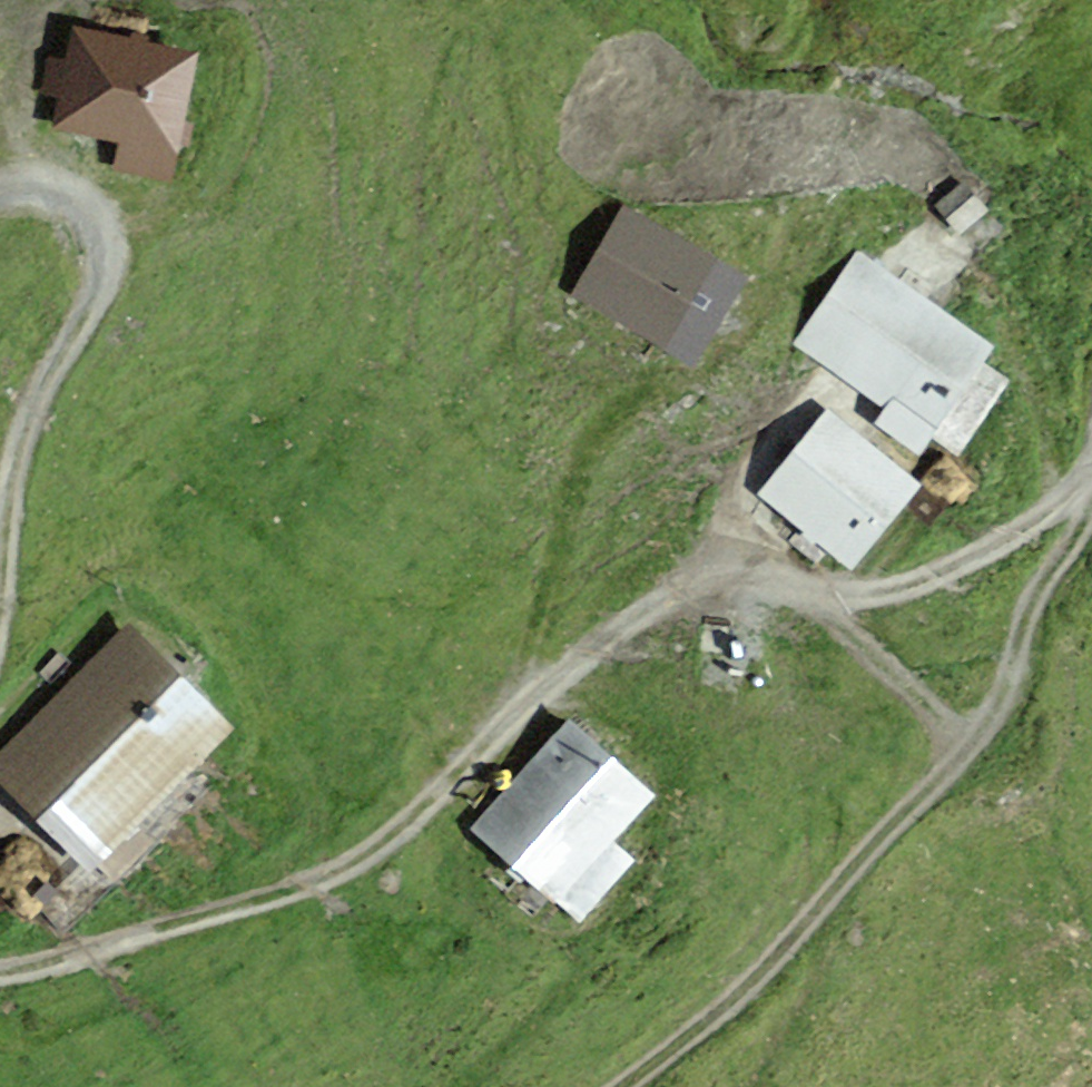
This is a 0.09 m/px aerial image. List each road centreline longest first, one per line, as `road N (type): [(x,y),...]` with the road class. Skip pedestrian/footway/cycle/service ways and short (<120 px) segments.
road 1 (unclassified): [(0,972),(344,868),(407,825),(522,706),(664,599),(730,579),(845,592),(922,578),(1016,530),(1091,477)]
road 2 (track): [(626,1086),(757,976),(1001,703),(1027,617),(1091,503)]
road 3 (track): [(845,206),(726,352),(625,418),(593,456),(522,706)]
road 4 (unclassified): [(0,192),(50,189),(73,198),(91,209),(108,246),(96,303),(41,398),(22,451),(0,604)]
road 5 (track): [(975,280),(1034,394),(1056,506)]
road 6 (track): [(804,588),(973,737)]
road 7 (track): [(756,1086),(835,945),(833,892)]
road 8 (track): [(25,188),(18,72),(47,0)]
road 9 (track): [(776,435),(744,491),(730,579)]

